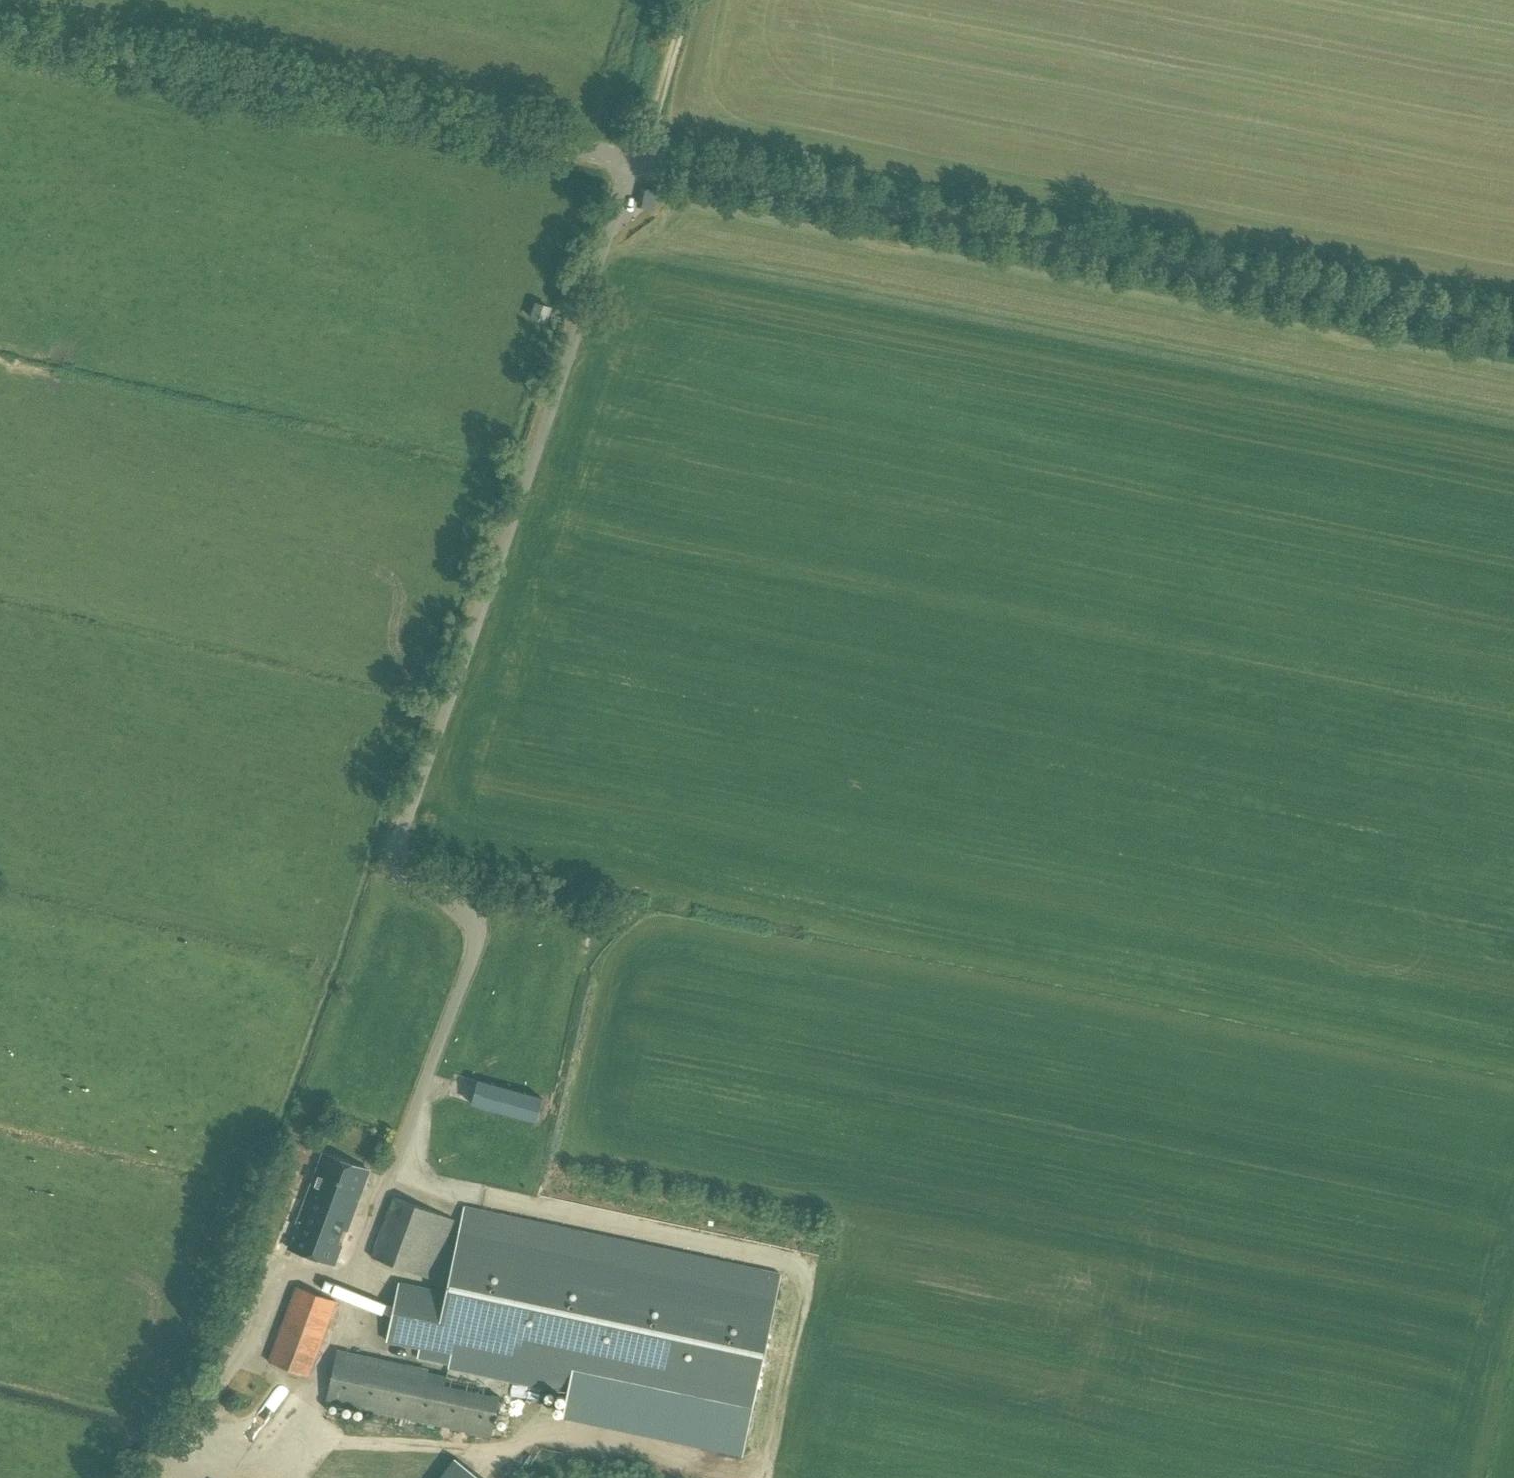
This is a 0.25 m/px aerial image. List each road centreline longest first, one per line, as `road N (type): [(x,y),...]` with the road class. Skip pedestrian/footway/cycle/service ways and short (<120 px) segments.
road 1 (residential): [(1513,335),(0,39)]
road 2 (track): [(680,0),(633,163)]

